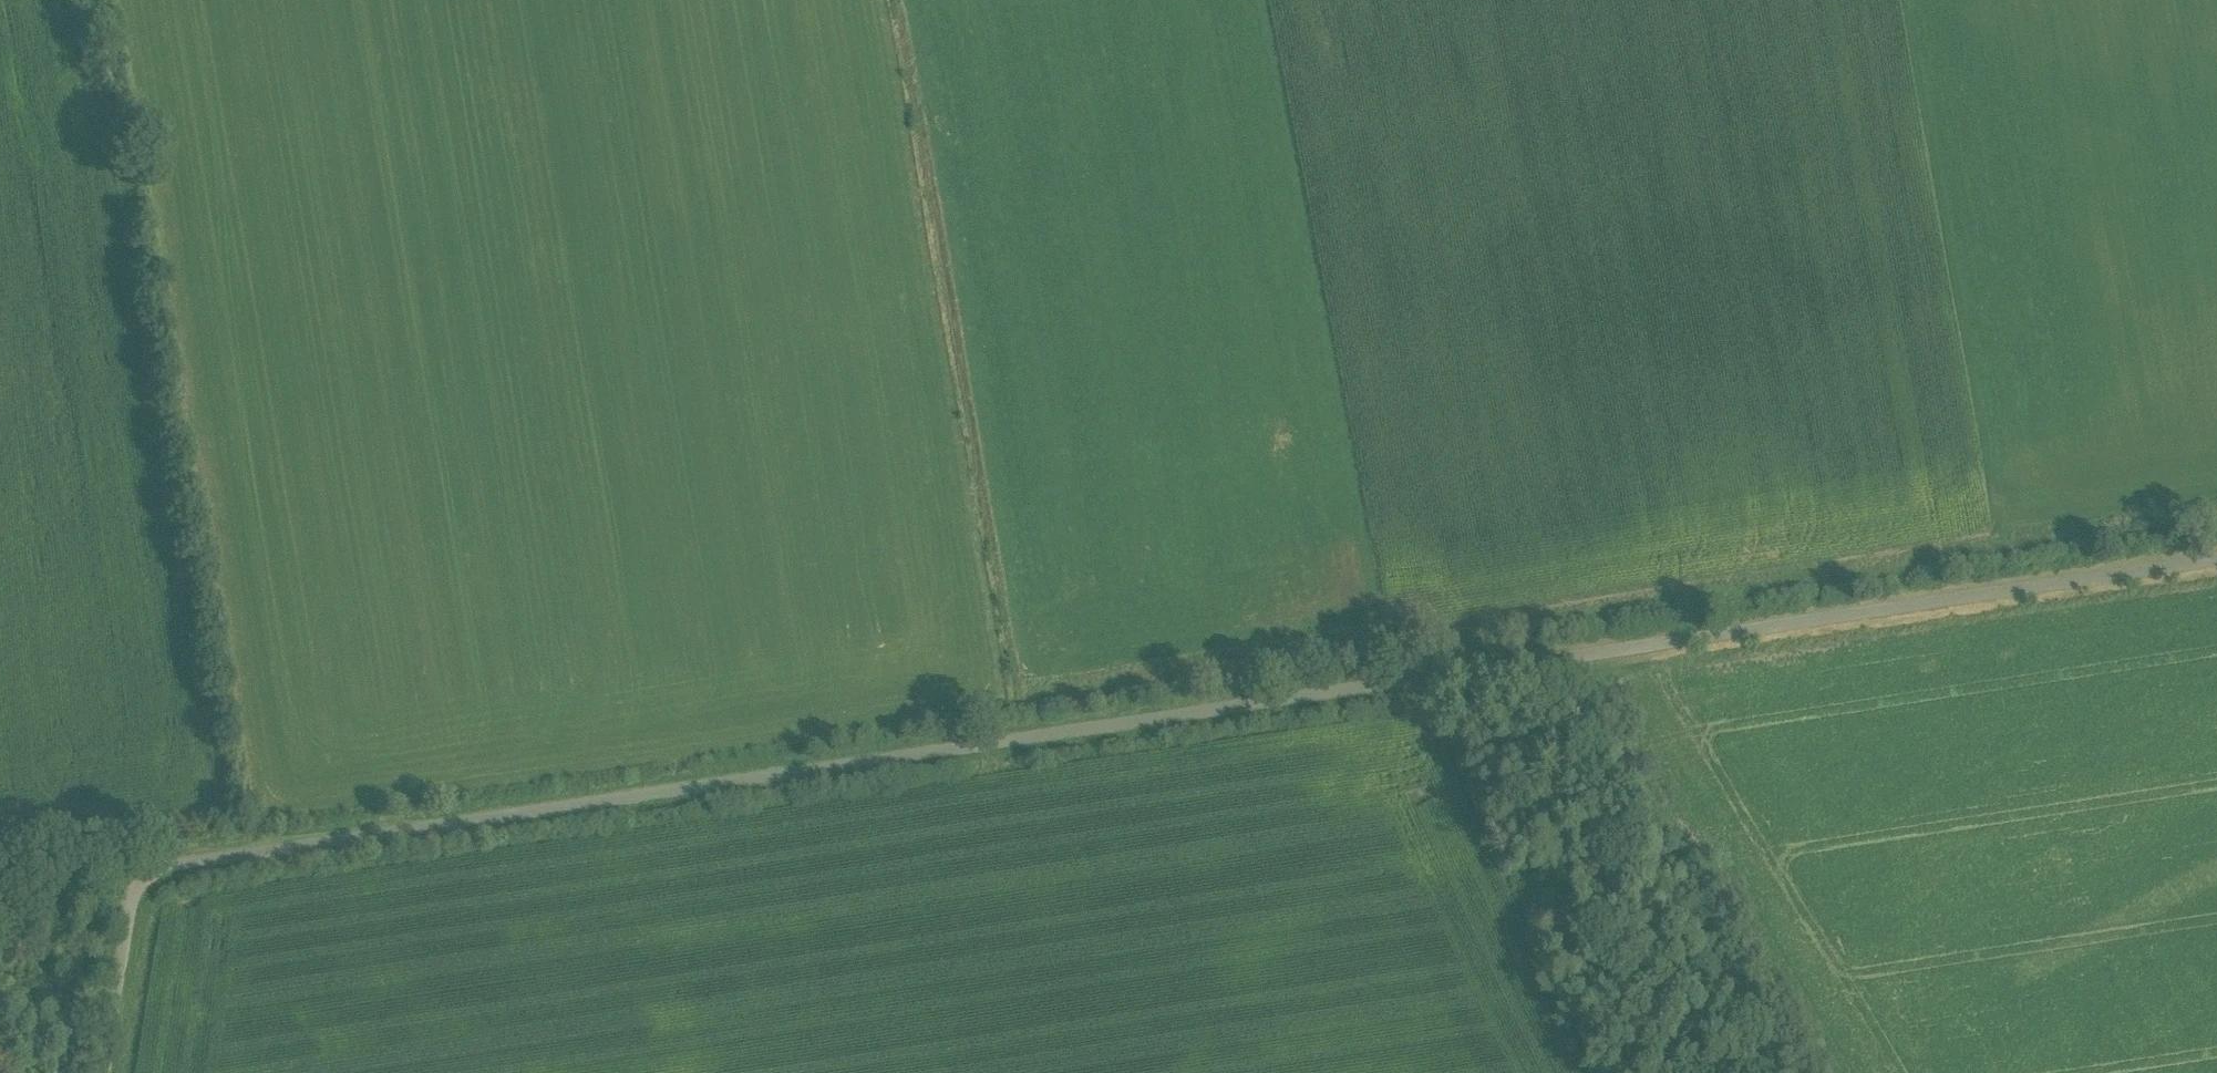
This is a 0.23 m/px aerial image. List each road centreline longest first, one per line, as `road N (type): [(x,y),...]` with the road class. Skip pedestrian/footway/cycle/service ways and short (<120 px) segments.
road 1 (unclassified): [(2216,563),(164,867),(135,892),(108,1072)]

